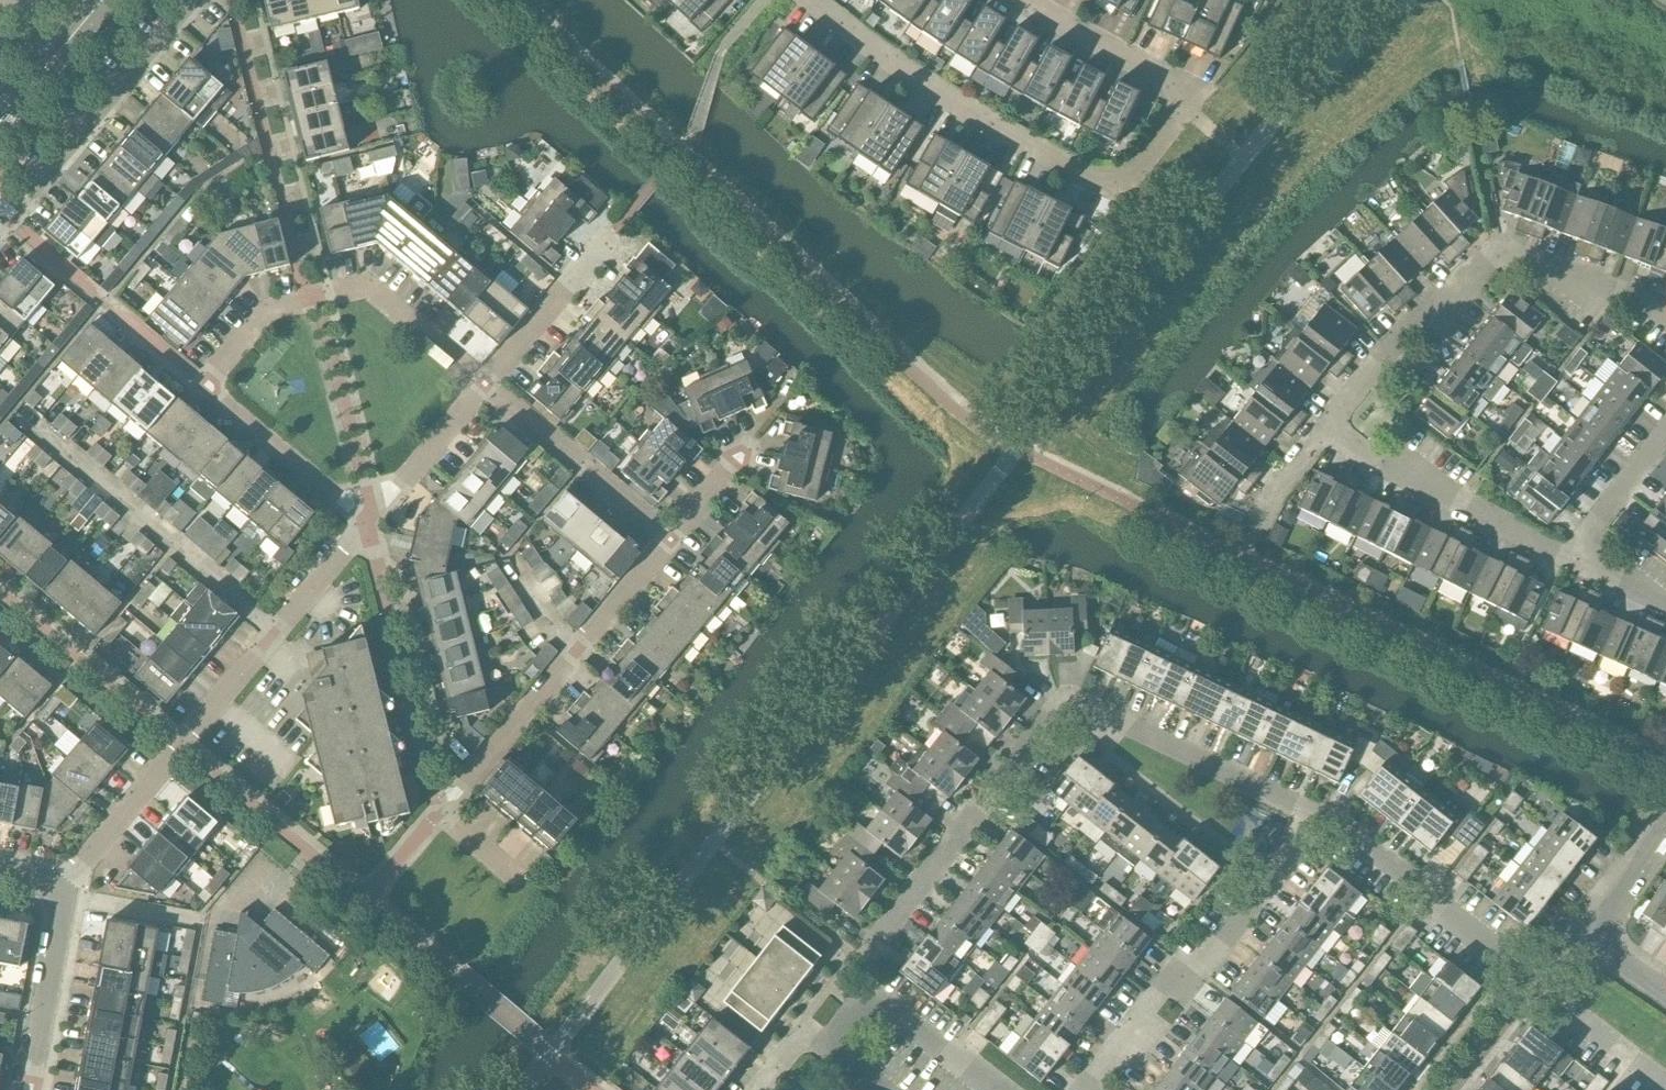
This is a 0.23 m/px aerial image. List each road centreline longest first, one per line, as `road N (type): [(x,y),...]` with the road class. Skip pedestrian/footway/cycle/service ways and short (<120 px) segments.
road 1 (residential): [(523,1089),(545,1050),(715,843),(1245,154),(1393,0)]
road 2 (residential): [(1036,0),(1187,101),(1105,197),(812,0)]
road 3 (residential): [(860,957),(1068,699),(1319,815)]
road 4 (residential): [(485,386),(369,285),(265,309),(205,385),(369,519)]
road 5 (residential): [(512,852),(441,797),(670,537)]
road 6 (residential): [(1326,431),(1379,360),(1496,244),(1665,306)]
road 7 (residential): [(1081,1089),(1158,991),(1196,971),(1319,815)]
road 8 (residential): [(274,634),(28,412)]
road 9 (residential): [(15,215),(193,0)]
road 10 (residential): [(1572,559),(1326,431)]
road 11 (residential): [(1319,815),(1524,970)]
road 12 (residential): [(670,537),(485,386)]
road 13 (residential): [(824,1050),(870,992),(994,1089)]
road 14 (residential): [(73,887),(35,1089)]
road 15 (residential): [(485,386),(611,229)]
road 16 (residential): [(1665,1083),(1524,970)]
road 17 (residential): [(73,887),(185,747)]
road 18 (residential): [(369,519),(485,386)]
road 19 (tertiary): [(0,121),(101,0)]
road 20 (residential): [(1665,435),(1572,559)]
road 21 (residential): [(369,519),(274,634)]
road 22 (residential): [(670,537),(764,425)]
road 23 (residential): [(274,634),(185,747)]
road 24 (residential): [(1593,938),(1665,827)]

